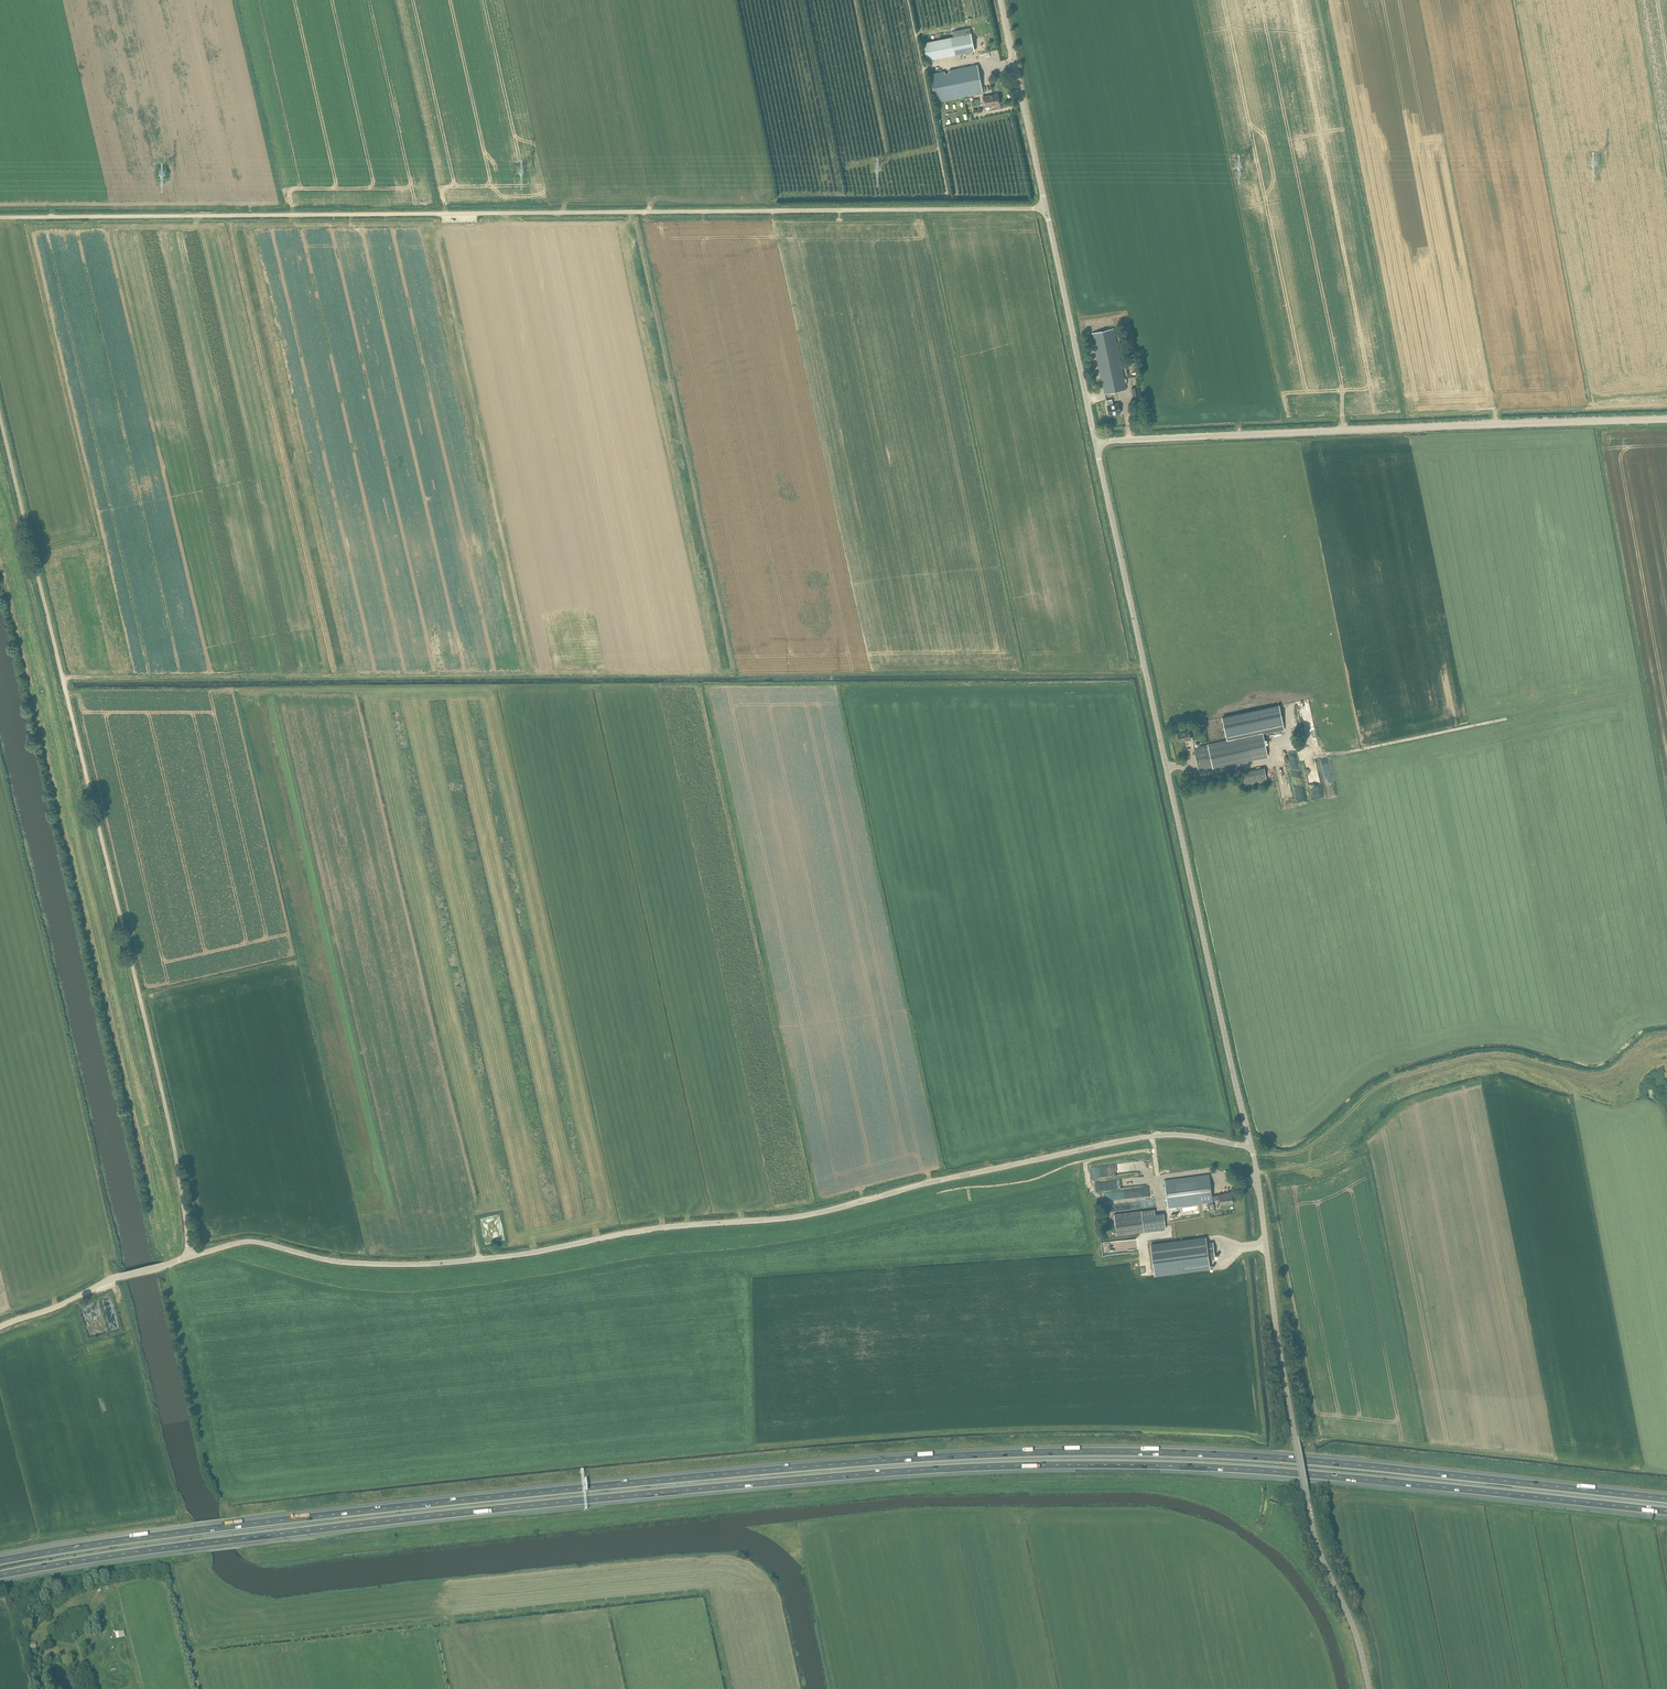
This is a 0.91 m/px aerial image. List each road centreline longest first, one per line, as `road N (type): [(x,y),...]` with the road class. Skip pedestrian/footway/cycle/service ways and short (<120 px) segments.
road 1 (motorway): [(0,1574),(403,1519),(1013,1465),(1219,1467),(1666,1511)]
road 2 (motorway): [(1666,1499),(1282,1458),(1047,1451),(403,1506),(0,1560)]
road 3 (unclassified): [(190,1256),(247,1242),(338,1263),(492,1259),(632,1232),(823,1212),(1148,1137),(1250,1143)]
road 4 (unclassified): [(0,218),(1046,208)]
road 5 (unclassified): [(190,1256),(139,995),(0,417)]
road 6 (unclassified): [(1250,1143),(1095,442)]
road 7 (unclassified): [(1095,442),(1666,418)]
road 8 (unclassified): [(1369,1688),(1305,1495),(1250,1143)]
road 9 (unclassified): [(1095,442),(1046,208)]
road 10 (unclassified): [(1046,208),(1001,0)]
road 11 (unclassified): [(0,1327),(117,1276),(190,1256)]

